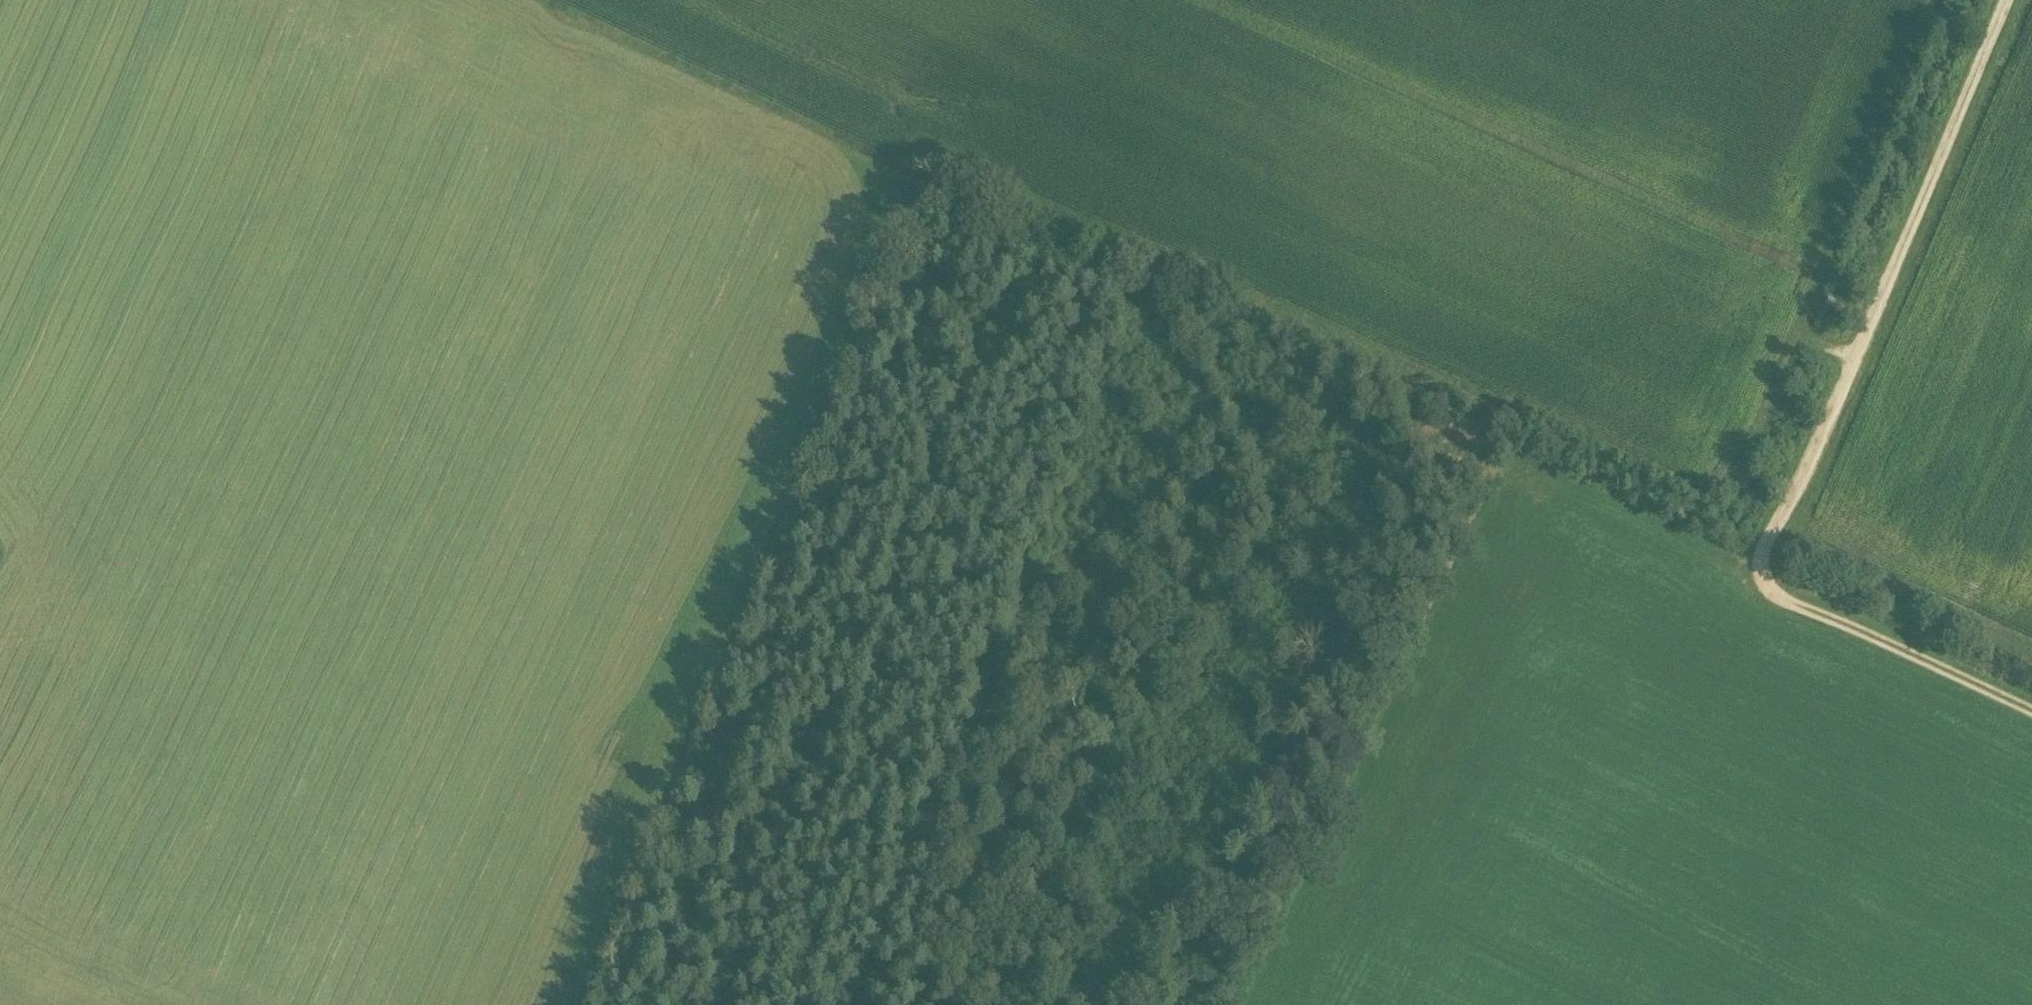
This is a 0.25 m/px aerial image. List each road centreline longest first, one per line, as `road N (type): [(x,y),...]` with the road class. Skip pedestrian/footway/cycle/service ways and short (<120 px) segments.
road 1 (track): [(2031,714),(1773,593),(1761,554),(2005,0)]

